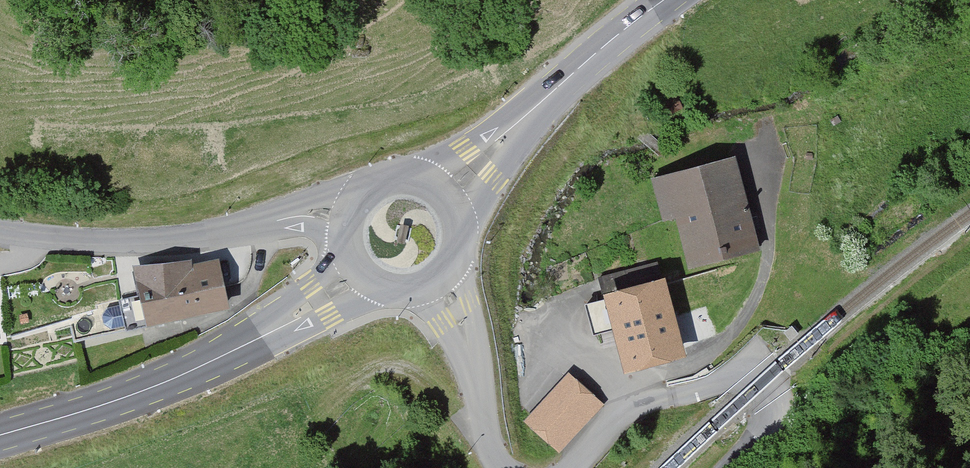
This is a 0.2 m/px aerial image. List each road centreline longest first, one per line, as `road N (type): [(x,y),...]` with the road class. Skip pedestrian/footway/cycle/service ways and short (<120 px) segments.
road 1 (unclassified): [(571,467),(633,407),(751,373),(770,397),(766,422),(725,467)]
road 2 (unclassified): [(273,221),(158,245),(0,232)]
road 3 (secondary): [(237,349),(135,394),(0,435)]
road 4 (secondary): [(666,0),(530,111)]
road 5 (secondary): [(237,349),(386,292)]
road 6 (secondary): [(345,254),(237,349)]
road 7 (secondary): [(461,233),(530,111)]
road 8 (secondary): [(530,111),(466,155),(408,176)]
road 9 (unclassified): [(475,370),(458,251)]

